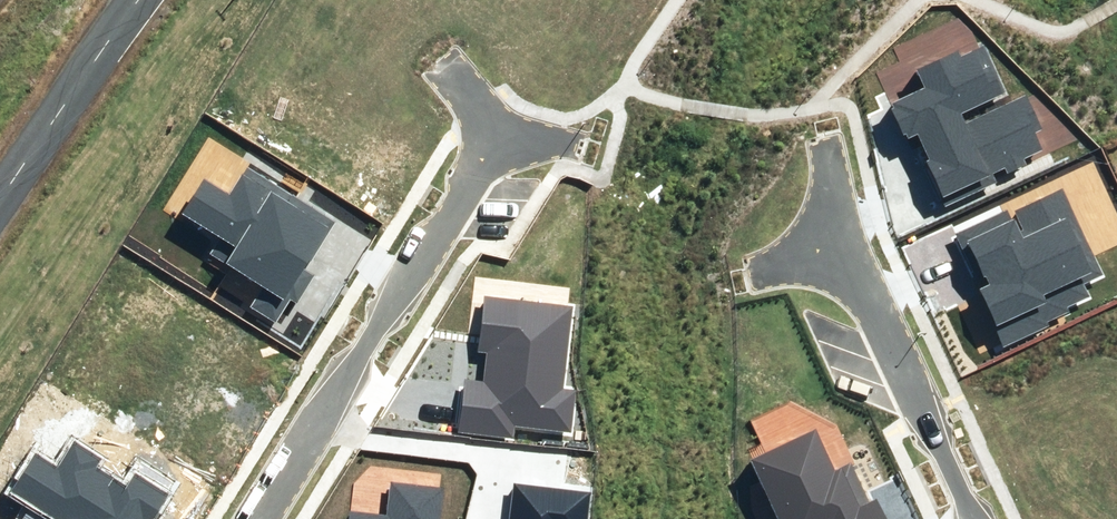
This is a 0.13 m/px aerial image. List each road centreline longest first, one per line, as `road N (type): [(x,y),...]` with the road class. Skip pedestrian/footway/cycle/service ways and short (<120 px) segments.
road 1 (residential): [(254,518),(494,133)]
road 2 (residential): [(978,518),(847,237)]
road 3 (residential): [(148,0),(0,209)]

